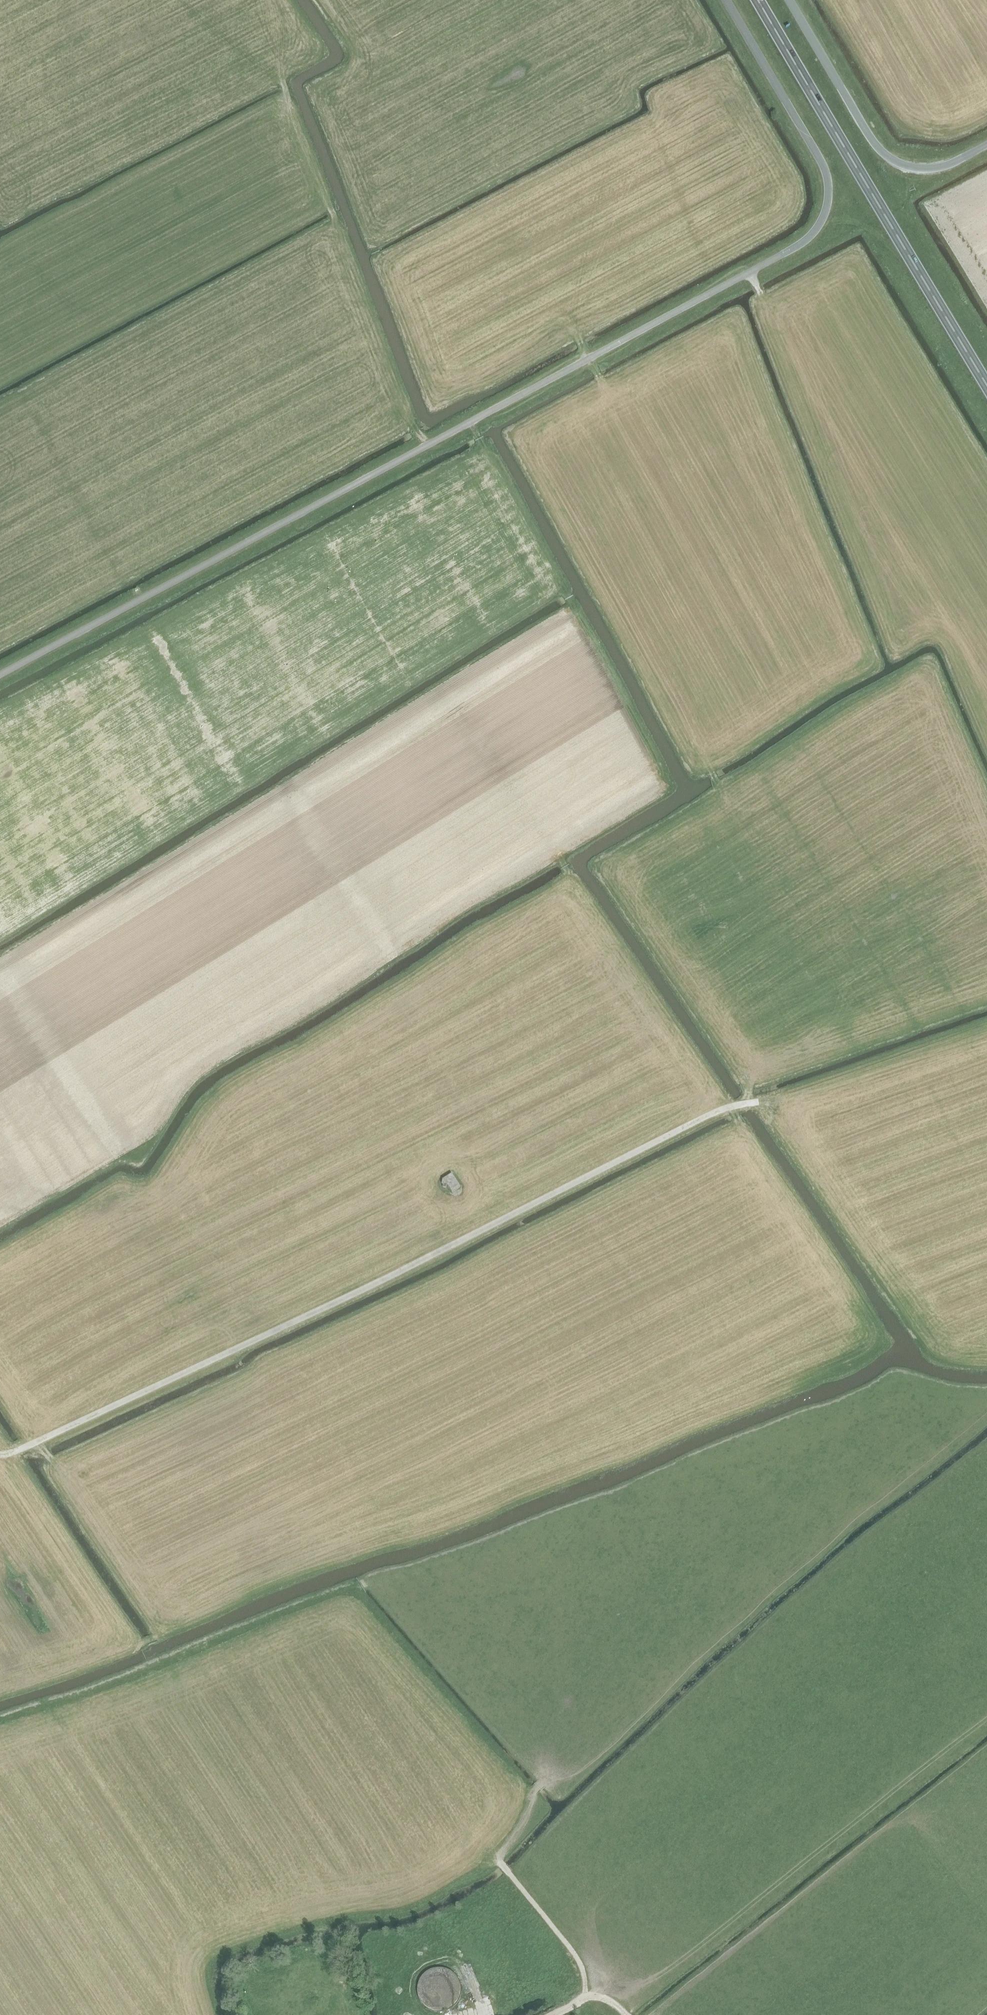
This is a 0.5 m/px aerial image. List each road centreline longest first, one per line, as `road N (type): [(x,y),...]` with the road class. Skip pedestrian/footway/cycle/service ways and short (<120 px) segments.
road 1 (unclassified): [(727,0),(825,171),(824,212),(809,237),(0,678)]
road 2 (trunk): [(986,385),(758,0)]
road 3 (unclassified): [(789,0),(886,156),(928,168),(986,144)]

